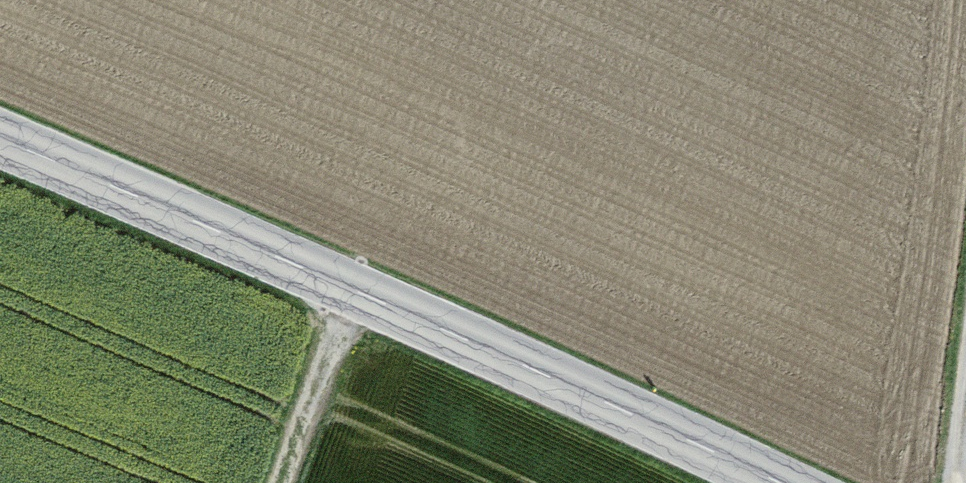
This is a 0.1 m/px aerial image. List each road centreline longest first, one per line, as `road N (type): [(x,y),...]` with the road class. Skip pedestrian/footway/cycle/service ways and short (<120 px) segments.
road 1 (unclassified): [(763,482),(0,154)]
road 2 (track): [(305,482),(369,307)]

